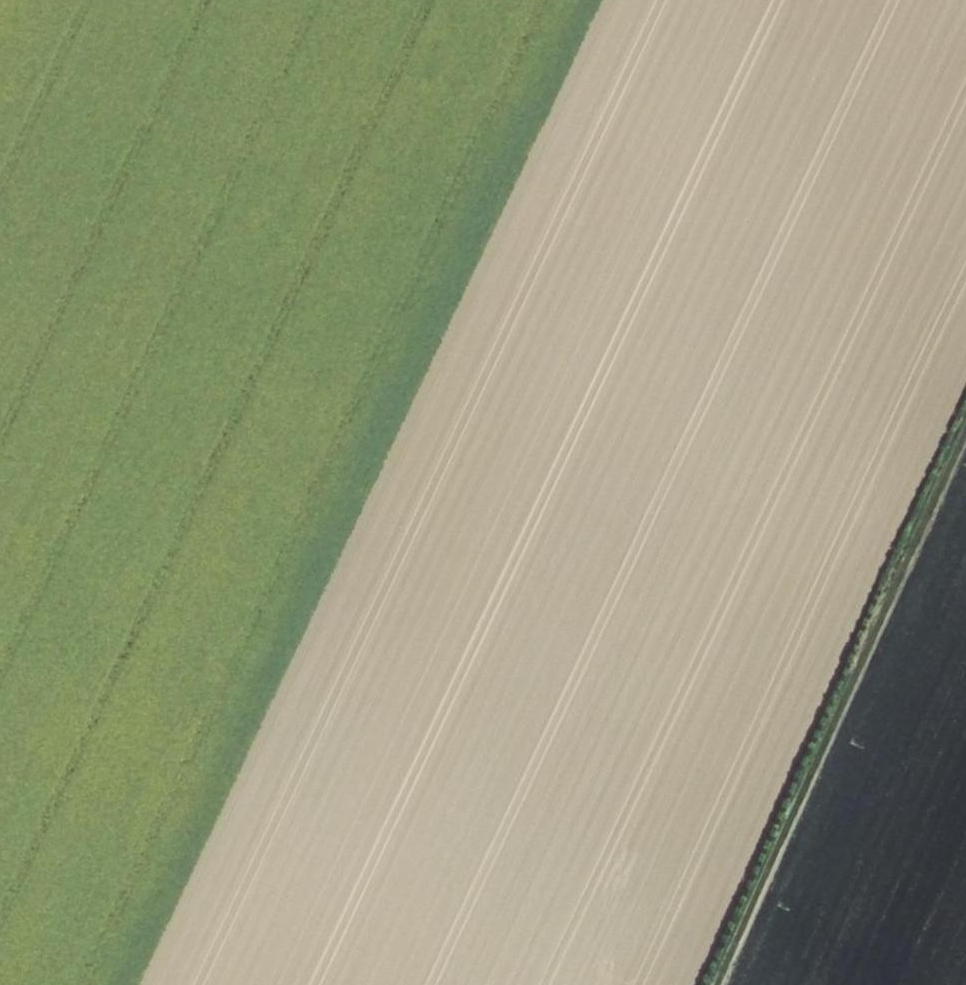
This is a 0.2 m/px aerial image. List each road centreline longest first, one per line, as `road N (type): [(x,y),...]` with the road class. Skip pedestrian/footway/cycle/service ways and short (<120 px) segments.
road 1 (track): [(716,984),(965,438)]

